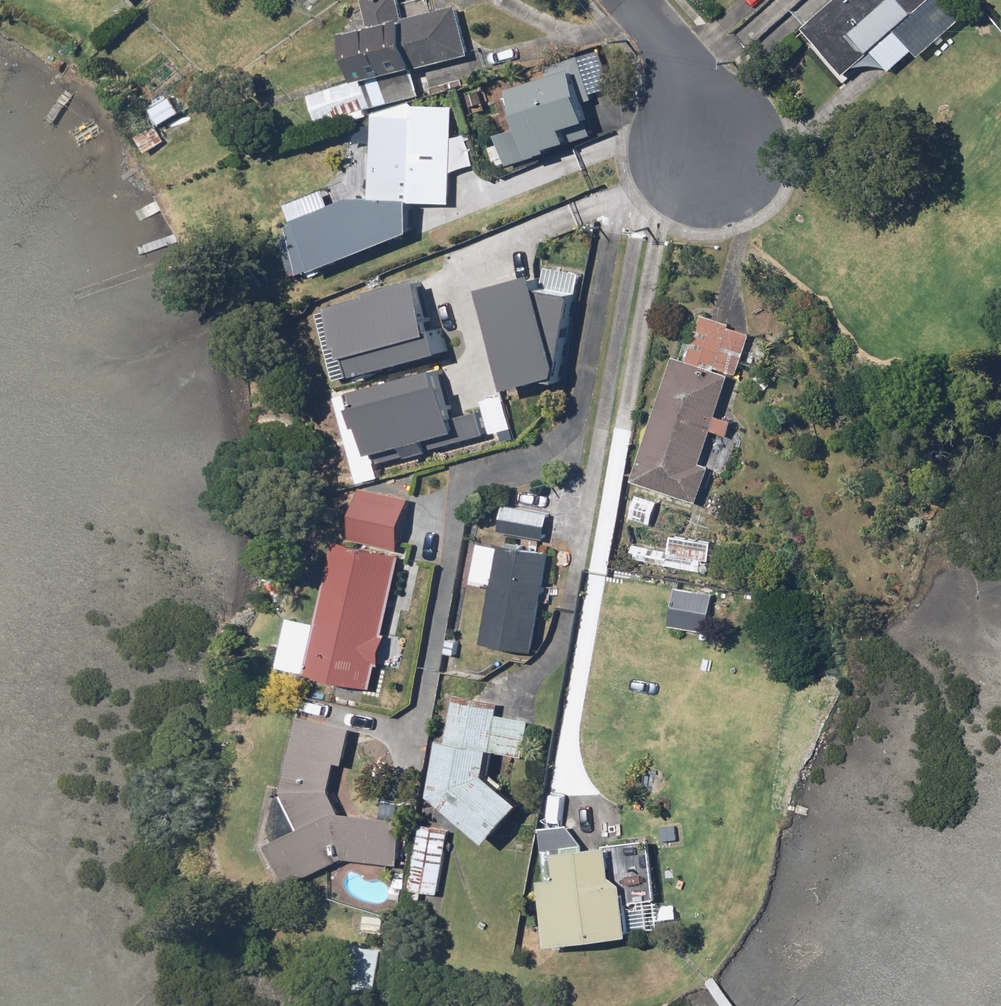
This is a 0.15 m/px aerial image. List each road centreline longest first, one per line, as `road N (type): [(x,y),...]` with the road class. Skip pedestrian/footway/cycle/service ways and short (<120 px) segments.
road 1 (residential): [(629,0),(716,153)]

